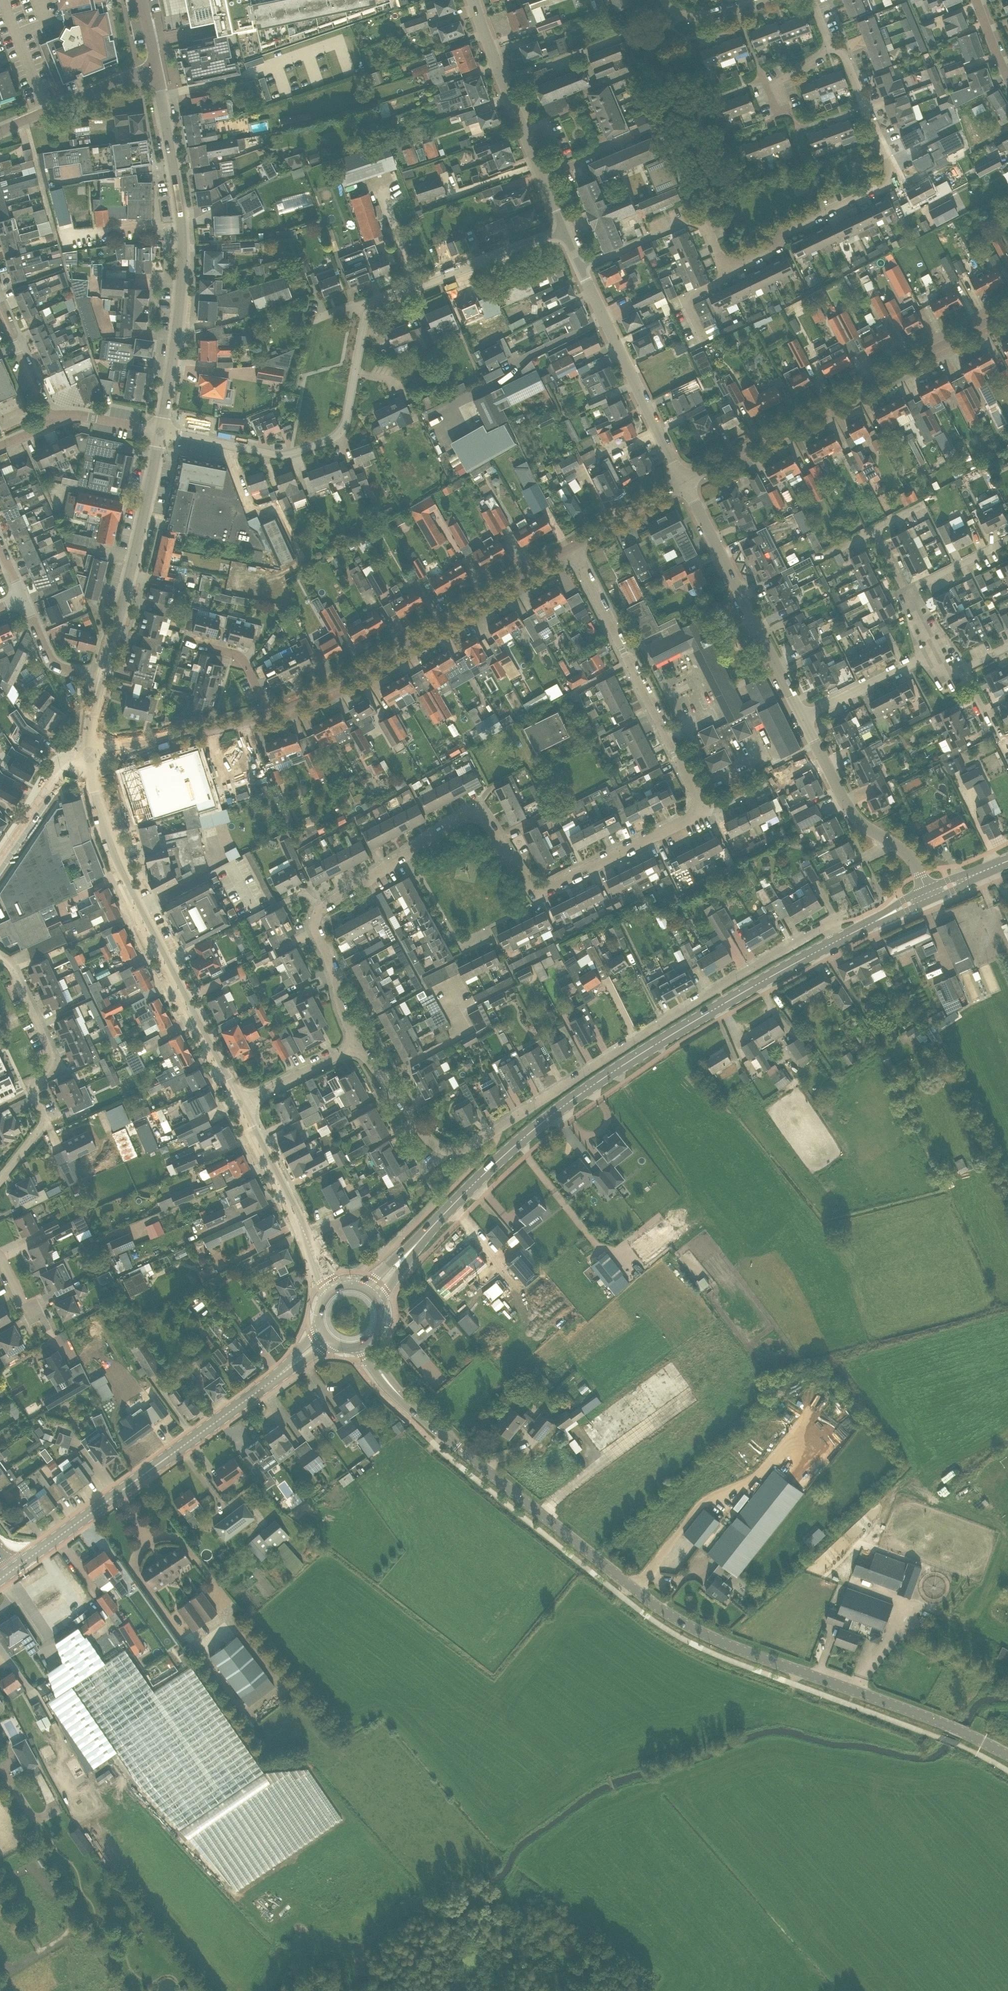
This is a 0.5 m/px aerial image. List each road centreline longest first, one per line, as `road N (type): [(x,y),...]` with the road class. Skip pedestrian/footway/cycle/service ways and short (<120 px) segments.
road 1 (residential): [(572,547),(695,791),(695,811),(538,891),(480,814),(469,814),(324,906),(316,930),(357,1044)]
road 2 (tertiary): [(1007,1755),(663,1614),(390,1384)]
road 3 (tertiary): [(405,1254),(561,1110),(844,937)]
road 4 (residential): [(844,937),(823,929),(463,1150)]
road 5 (residential): [(240,1105),(108,841),(91,752)]
road 6 (residential): [(160,431),(179,305),(181,211),(155,66)]
road 7 (residential): [(682,482),(1007,309)]
road 8 (residential): [(270,715),(572,547)]
road 9 (tertiary): [(14,1568),(291,1365)]
road 10 (residential): [(728,269),(772,251),(786,230),(888,179),(889,165),(844,54),(831,46)]
road 11 (residential): [(160,431),(281,455),(331,439),(345,423),(368,309)]
road 12 (residential): [(803,719),(682,482)]
road 13 (residential): [(0,1181),(44,1123),(34,1097),(52,1065),(15,975),(0,958)]
road 14 (residential): [(100,678),(160,431)]
road 15 (unclassified): [(564,231),(472,0)]
road 16 (residential): [(682,482),(580,267)]
road 17 (residential): [(926,890),(909,855),(849,809),(803,719)]
road 18 (residential): [(368,309),(564,231)]
road 19 (residential): [(728,269),(699,220),(580,267)]
road 20 (residential): [(91,752),(270,715)]
road 21 (residential): [(155,66),(0,131)]
road 22 (residential): [(313,1253),(240,1105)]
road 23 (residential): [(357,1044),(427,1138),(463,1150)]
road 24 (residential): [(803,719),(936,652)]
road 25 (residential): [(0,855),(49,783),(91,752)]
road 26 (residential): [(240,1105),(357,1044)]
road 27 (residential): [(572,547),(682,482)]
road 28 (residential): [(0,309),(51,423)]
road 29 (residential): [(270,715),(241,657),(184,640)]
road 30 (residential): [(100,678),(52,662),(21,597)]

